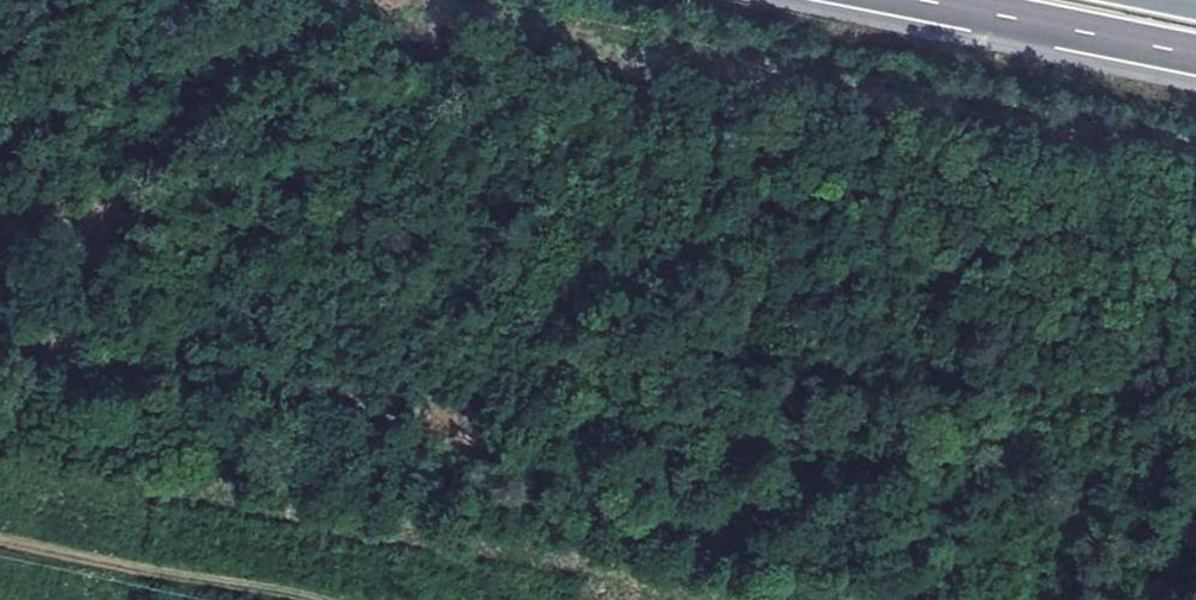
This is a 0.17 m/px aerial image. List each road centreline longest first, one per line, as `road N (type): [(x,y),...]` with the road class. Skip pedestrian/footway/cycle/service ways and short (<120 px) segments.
road 1 (track): [(314,599),(0,534)]
road 2 (motorway): [(883,0),(1195,62)]

